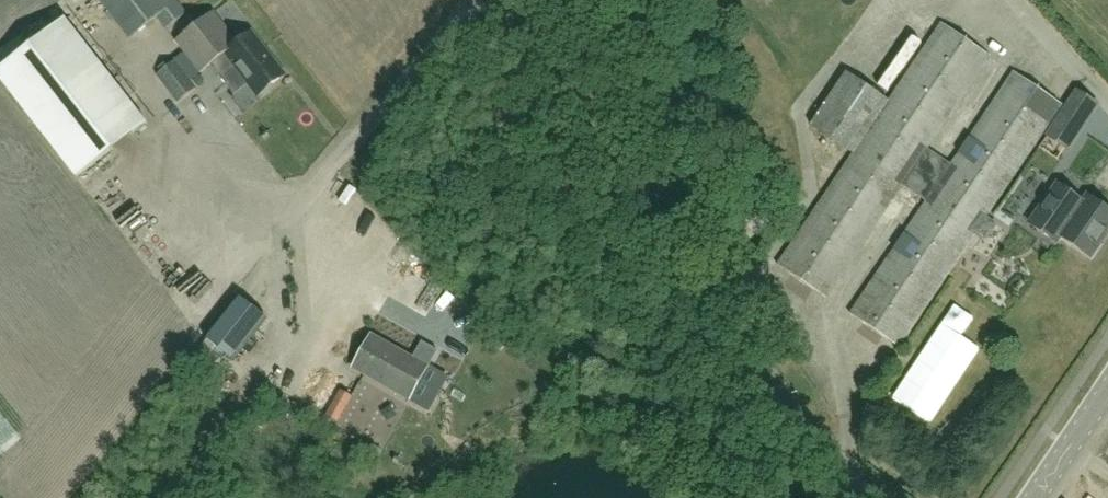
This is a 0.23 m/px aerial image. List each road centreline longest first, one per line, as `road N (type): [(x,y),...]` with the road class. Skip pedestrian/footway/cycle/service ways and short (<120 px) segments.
road 1 (unclassified): [(862,497),(524,0)]
road 2 (tertiary): [(1034,497),(1107,388)]

